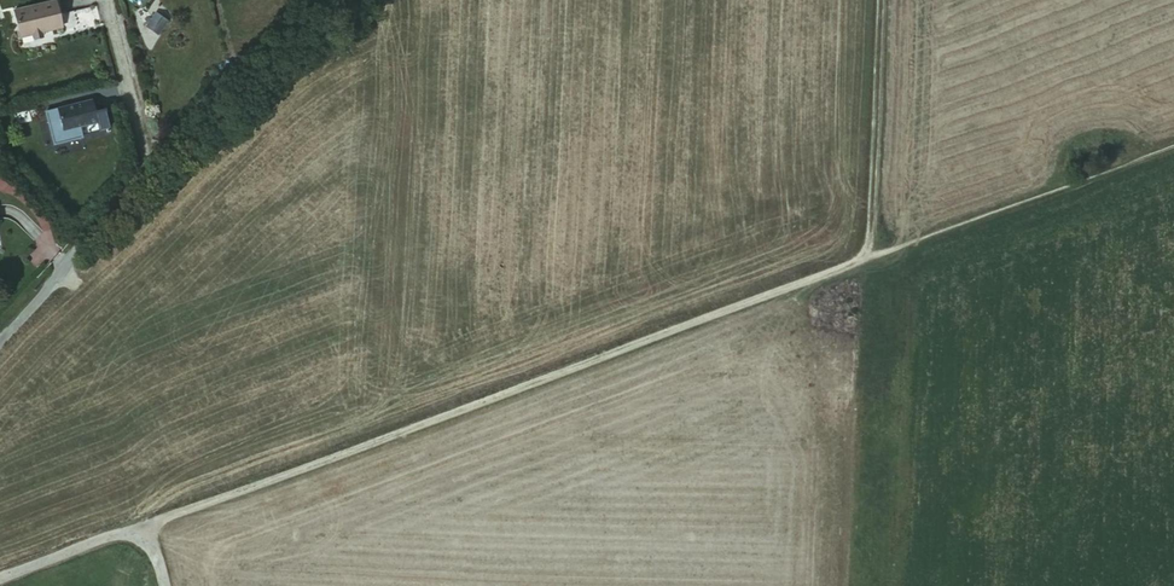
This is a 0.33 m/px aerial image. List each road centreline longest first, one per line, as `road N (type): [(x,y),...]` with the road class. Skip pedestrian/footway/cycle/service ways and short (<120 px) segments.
road 1 (track): [(146,523),(863,258)]
road 2 (track): [(863,258),(1173,144)]
road 3 (track): [(874,0),(863,258)]
road 4 (unclassified): [(0,574),(146,523),(161,585)]

